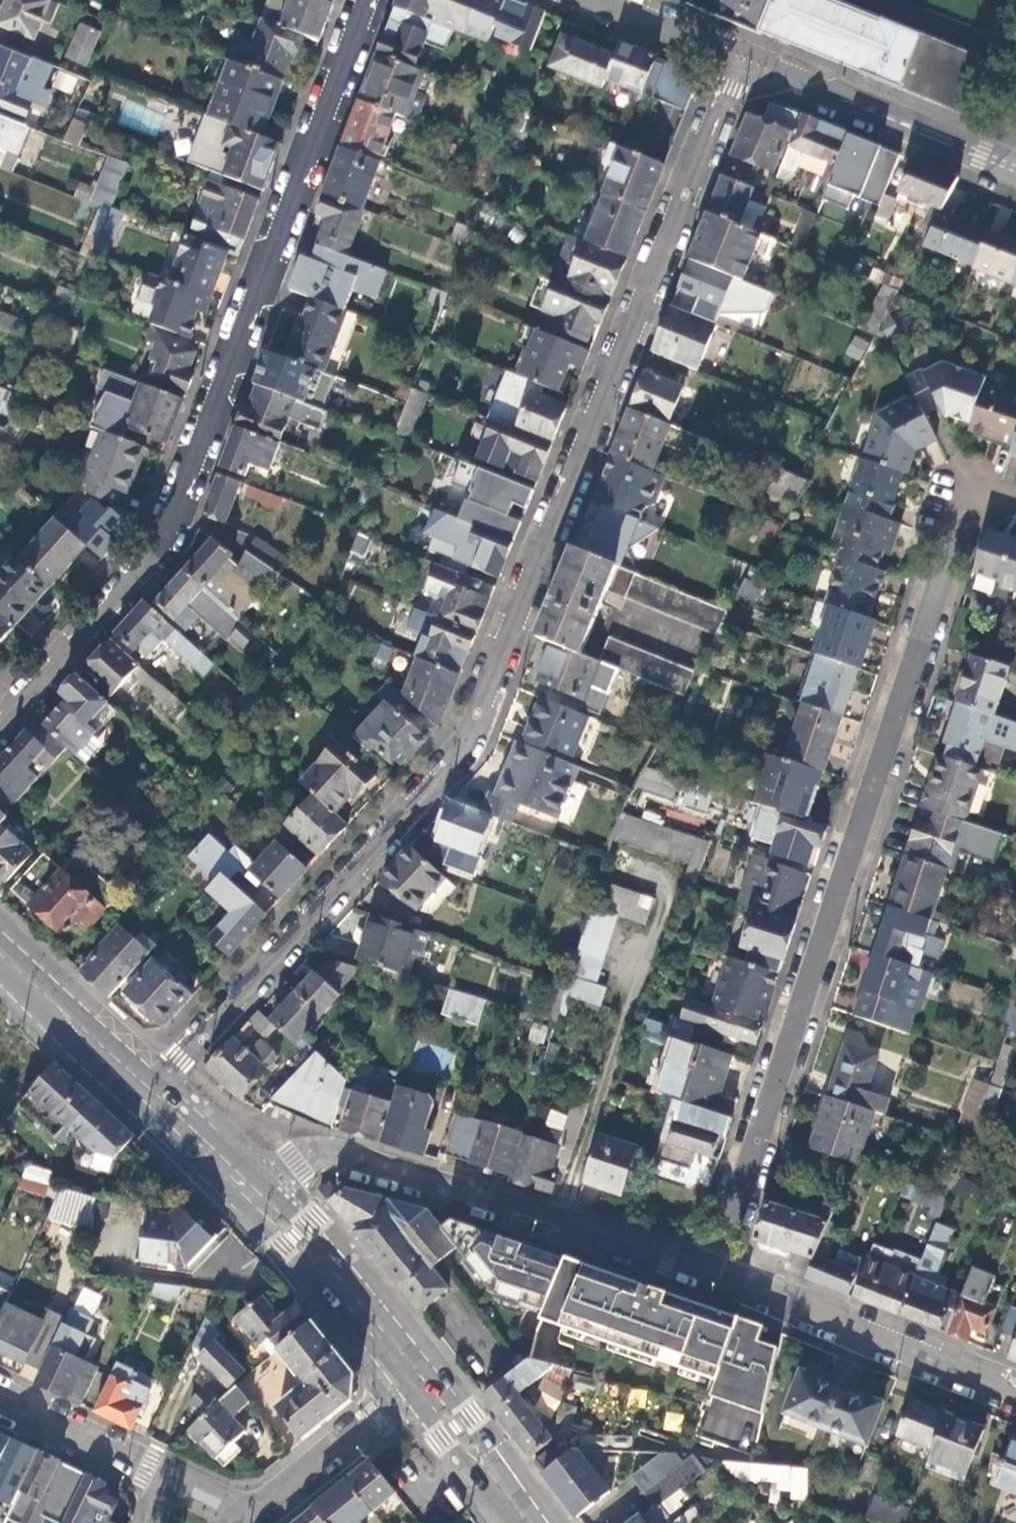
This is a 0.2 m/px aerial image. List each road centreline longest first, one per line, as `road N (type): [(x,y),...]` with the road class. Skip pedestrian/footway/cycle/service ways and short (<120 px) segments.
road 1 (residential): [(154,1090),(464,748),(740,59)]
road 2 (residential): [(1015,509),(963,493),(712,1272)]
road 3 (residential): [(370,0),(164,543),(0,717)]
road 4 (residential): [(712,1272),(344,1154),(273,1170),(186,1123)]
road 5 (primary): [(186,1123),(282,1212),(422,1381)]
road 6 (residential): [(1015,1390),(712,1272)]
road 7 (residential): [(1015,170),(740,59)]
road 8 (residential): [(252,1519),(422,1381)]
road 9 (primary): [(0,950),(154,1090)]
road 10 (residential): [(0,1403),(169,1485)]
road 11 (primary): [(422,1381),(531,1522)]
road 12 (residential): [(740,59),(591,0)]

